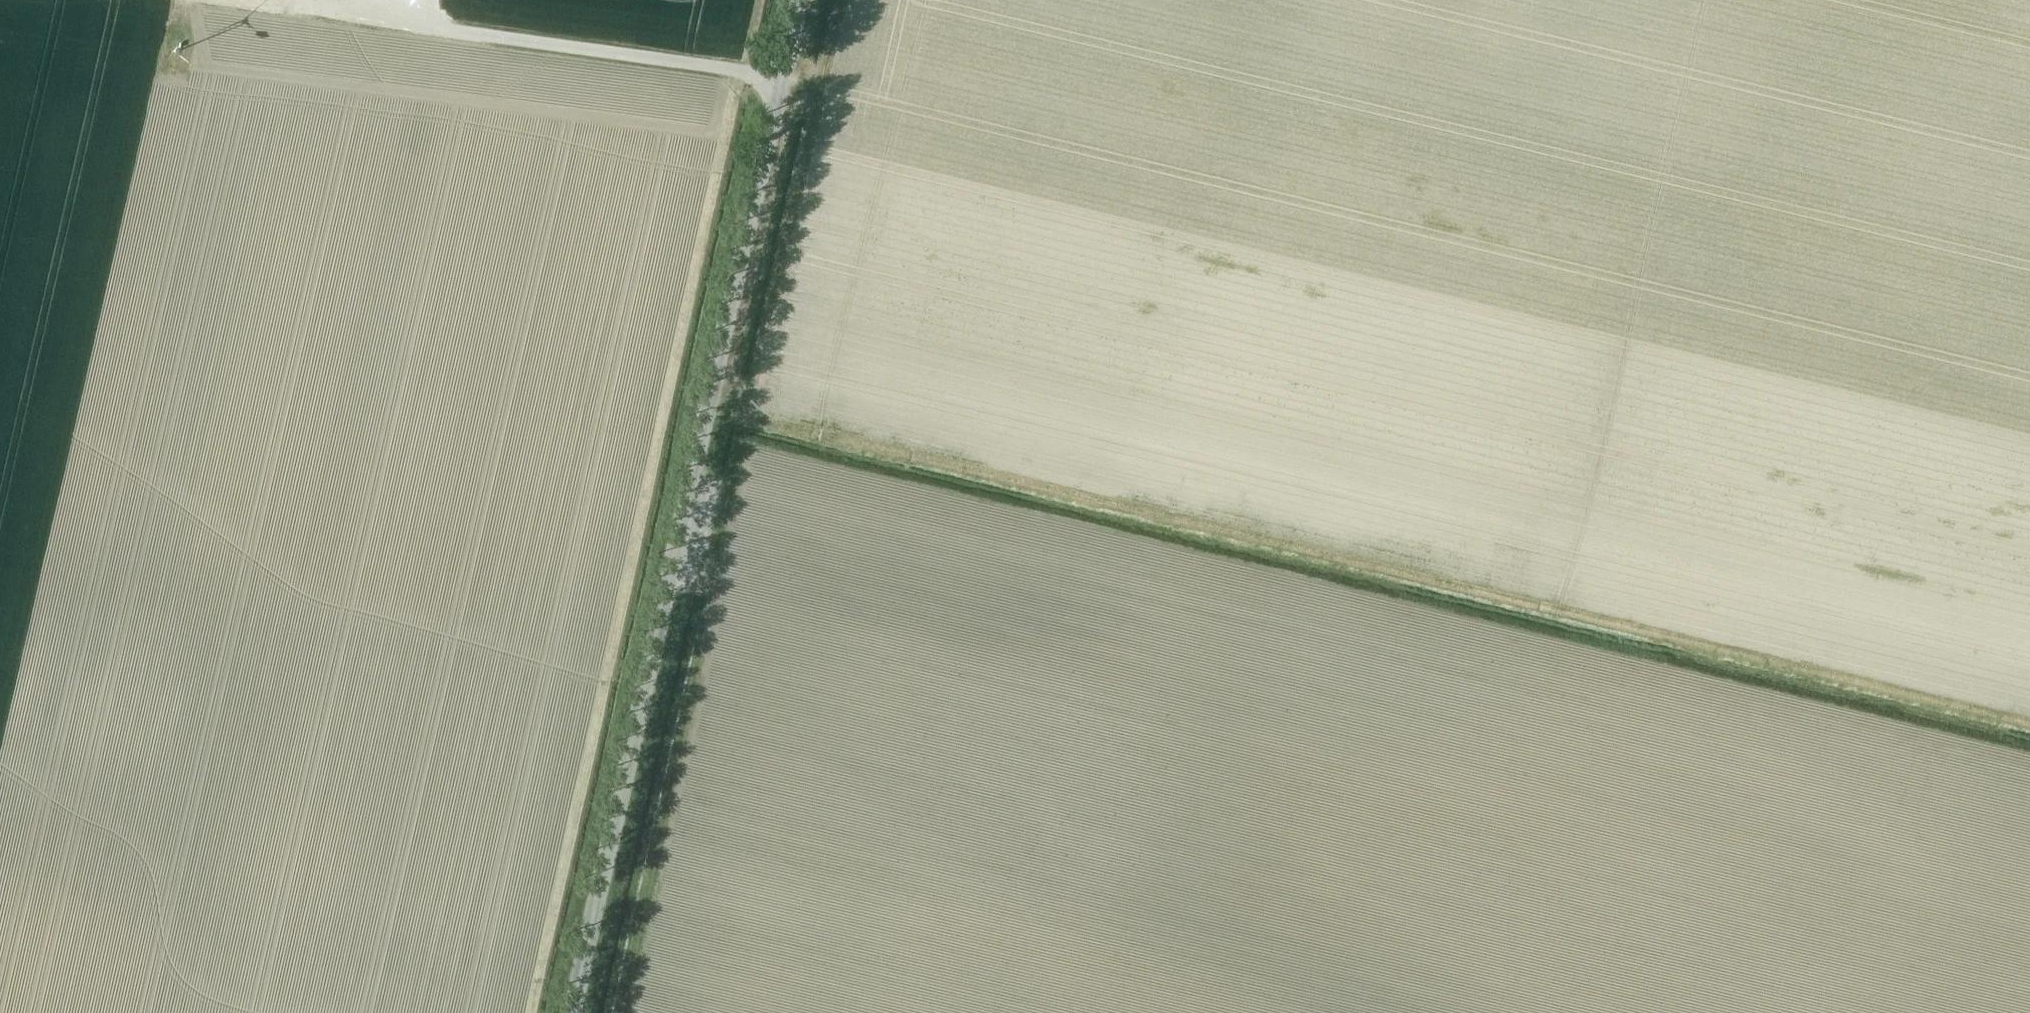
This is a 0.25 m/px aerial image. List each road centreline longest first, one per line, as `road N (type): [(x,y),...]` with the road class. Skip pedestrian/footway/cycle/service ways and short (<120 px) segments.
road 1 (unclassified): [(580,1012),(799,0)]

